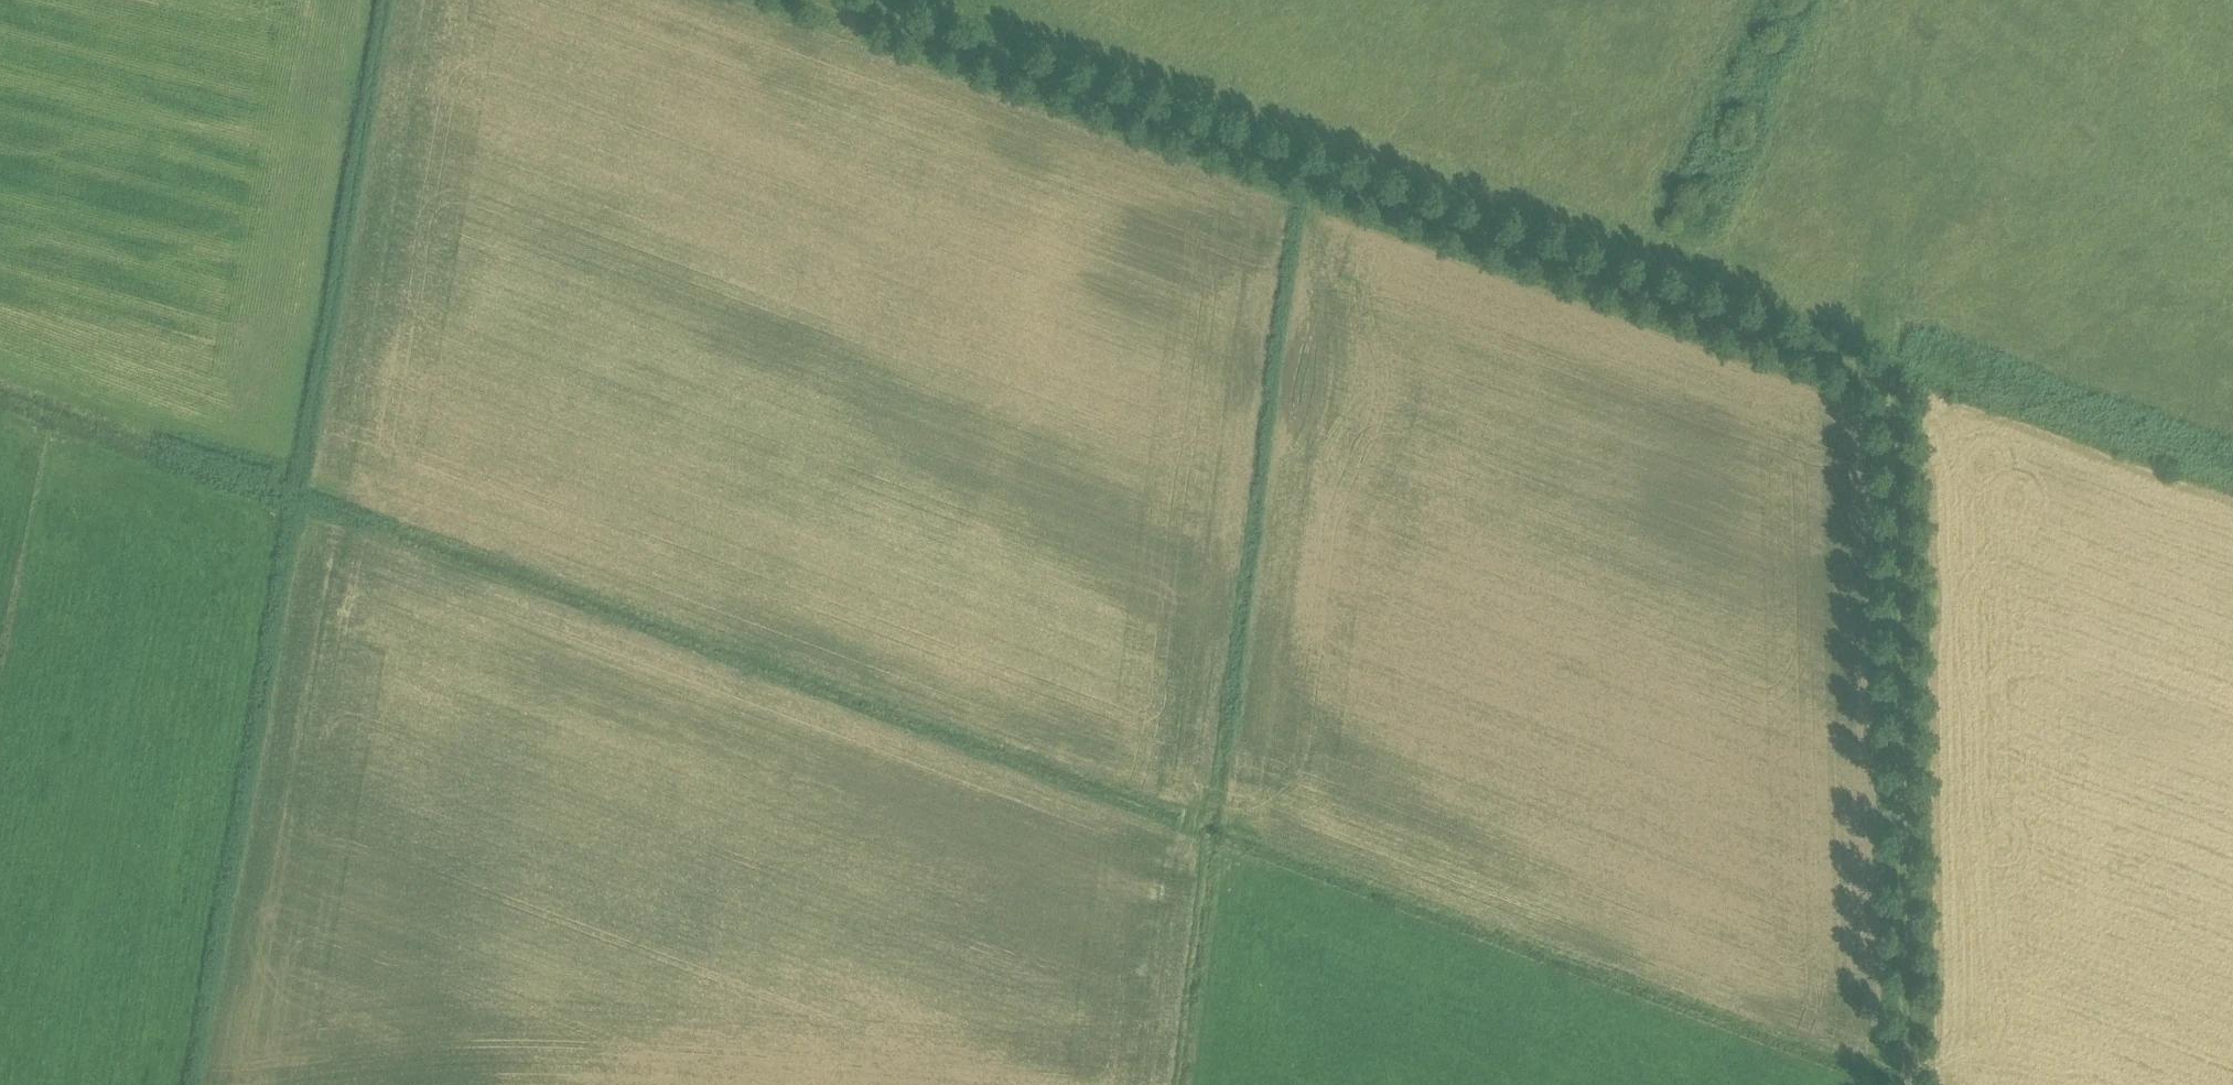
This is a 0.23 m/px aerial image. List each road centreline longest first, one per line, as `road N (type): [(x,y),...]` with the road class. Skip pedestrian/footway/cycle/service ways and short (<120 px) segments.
road 1 (track): [(801,0),(1888,387),(1897,406),(1913,1084)]

